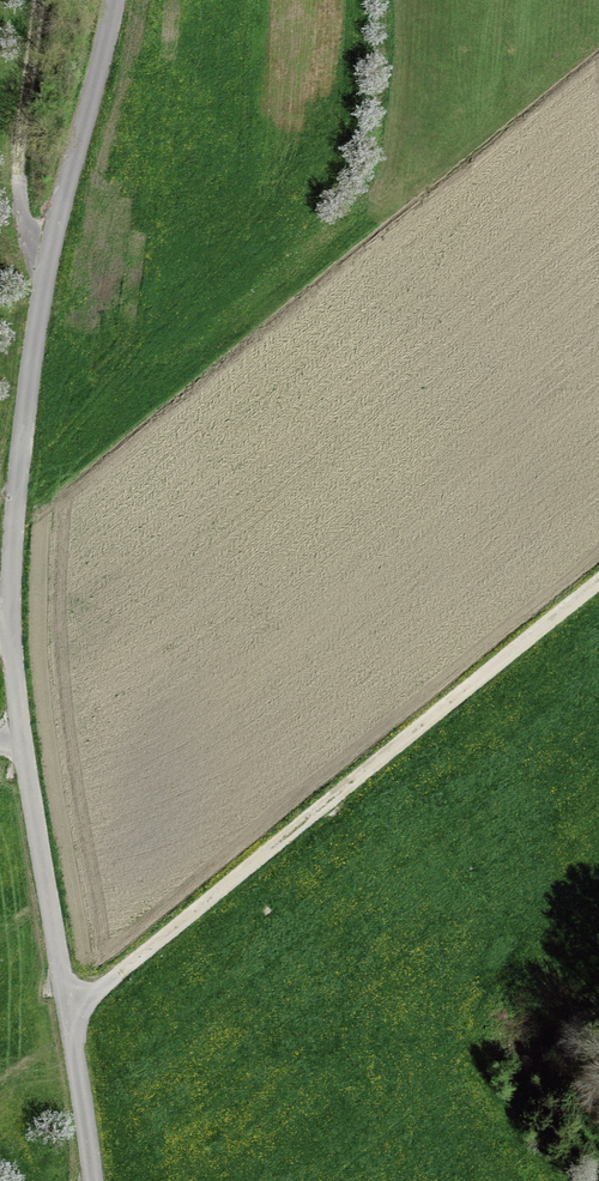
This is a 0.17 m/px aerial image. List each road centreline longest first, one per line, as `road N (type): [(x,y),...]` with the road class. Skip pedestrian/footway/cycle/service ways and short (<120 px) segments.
road 1 (unclassified): [(93,1180),(8,655),(49,274),(116,0)]
road 2 (track): [(73,1030),(598,590)]
road 3 (track): [(49,274),(23,239),(17,195),(43,0)]

